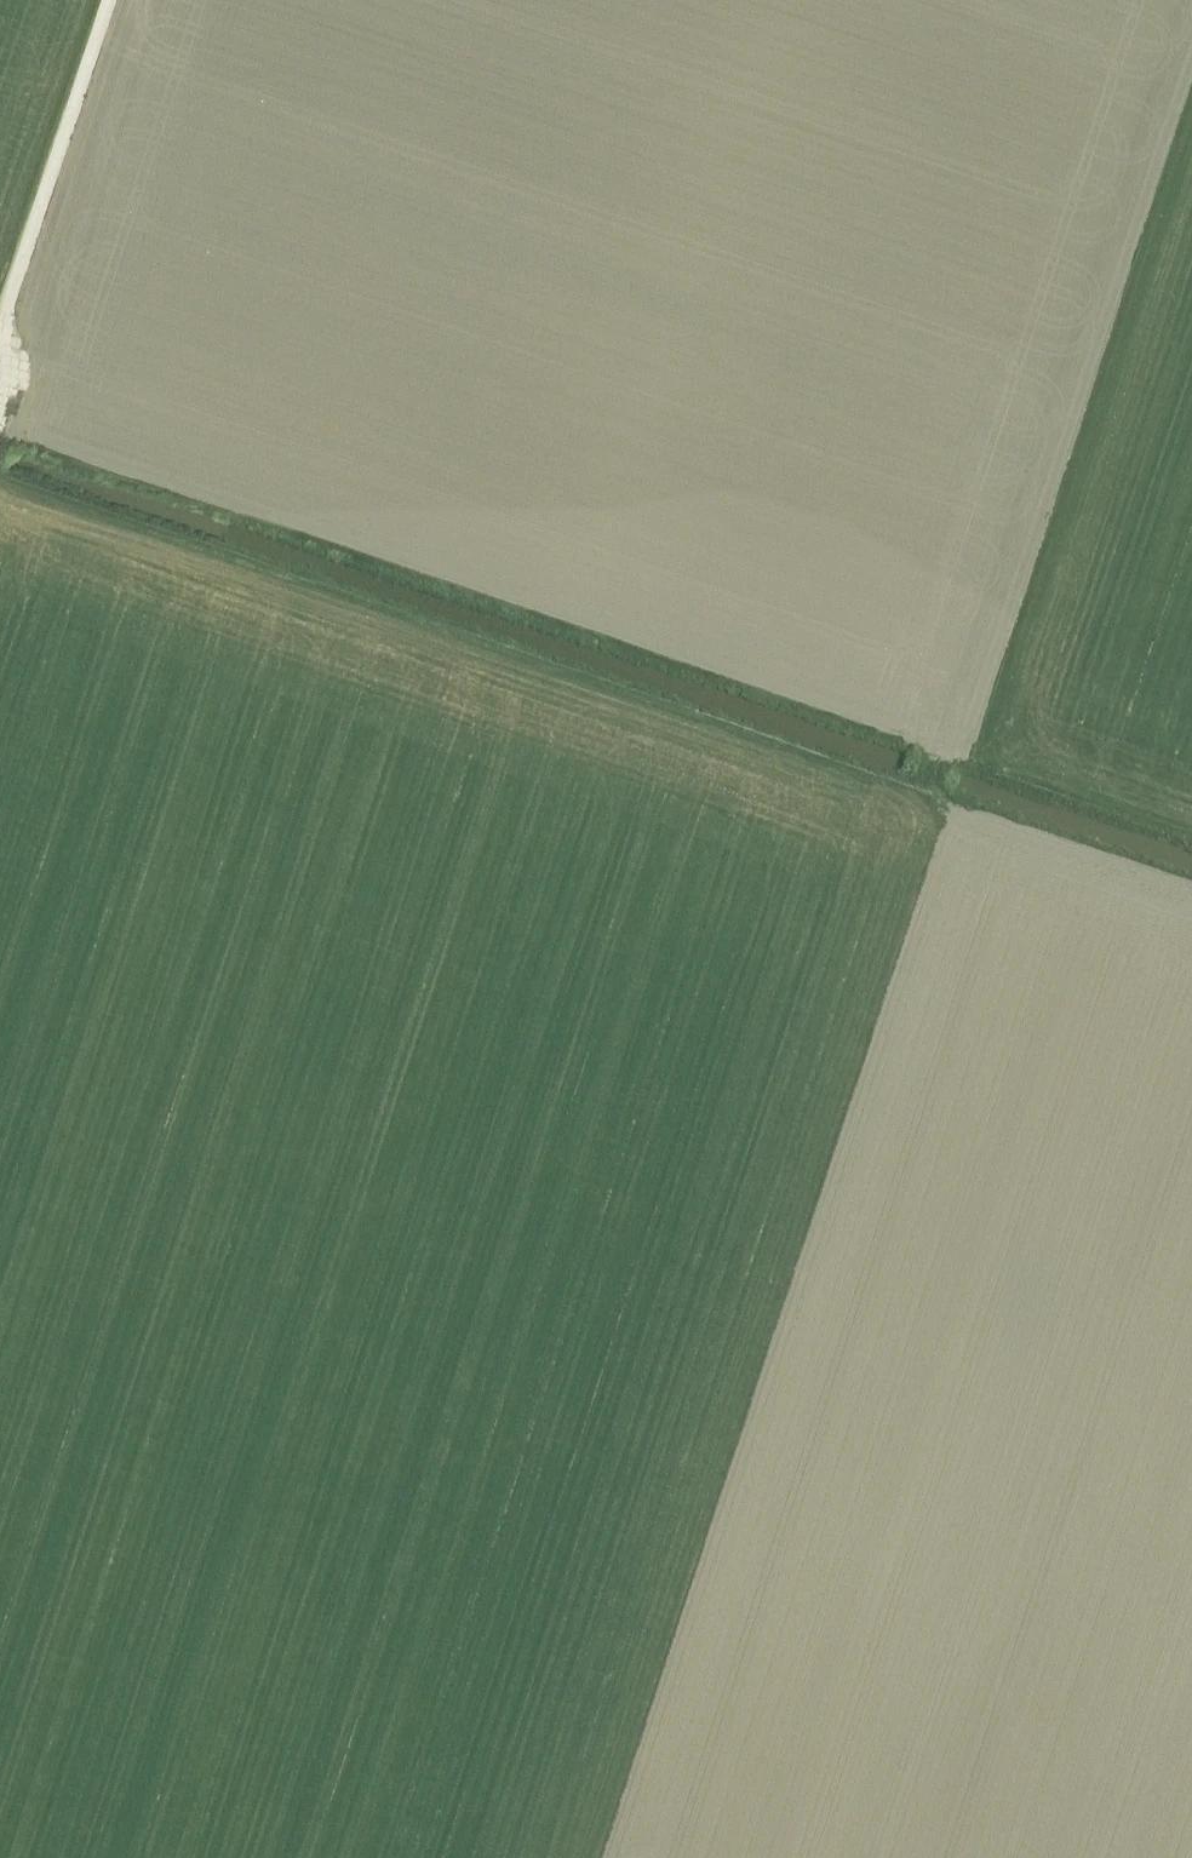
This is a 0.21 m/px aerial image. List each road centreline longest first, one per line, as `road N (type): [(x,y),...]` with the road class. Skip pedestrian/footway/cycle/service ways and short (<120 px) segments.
road 1 (track): [(19,276),(111,0)]

